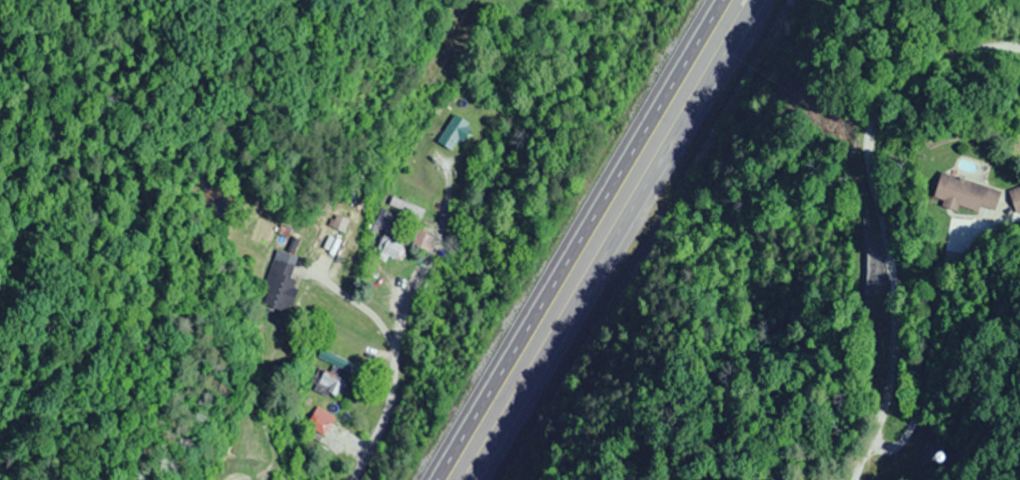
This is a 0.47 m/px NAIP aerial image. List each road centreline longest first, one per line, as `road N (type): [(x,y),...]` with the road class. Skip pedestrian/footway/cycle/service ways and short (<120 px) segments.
road 1 (trunk): [(712,0),(428,479)]
road 2 (trunk): [(476,479),(756,0)]
road 3 (residential): [(397,362),(353,479)]

